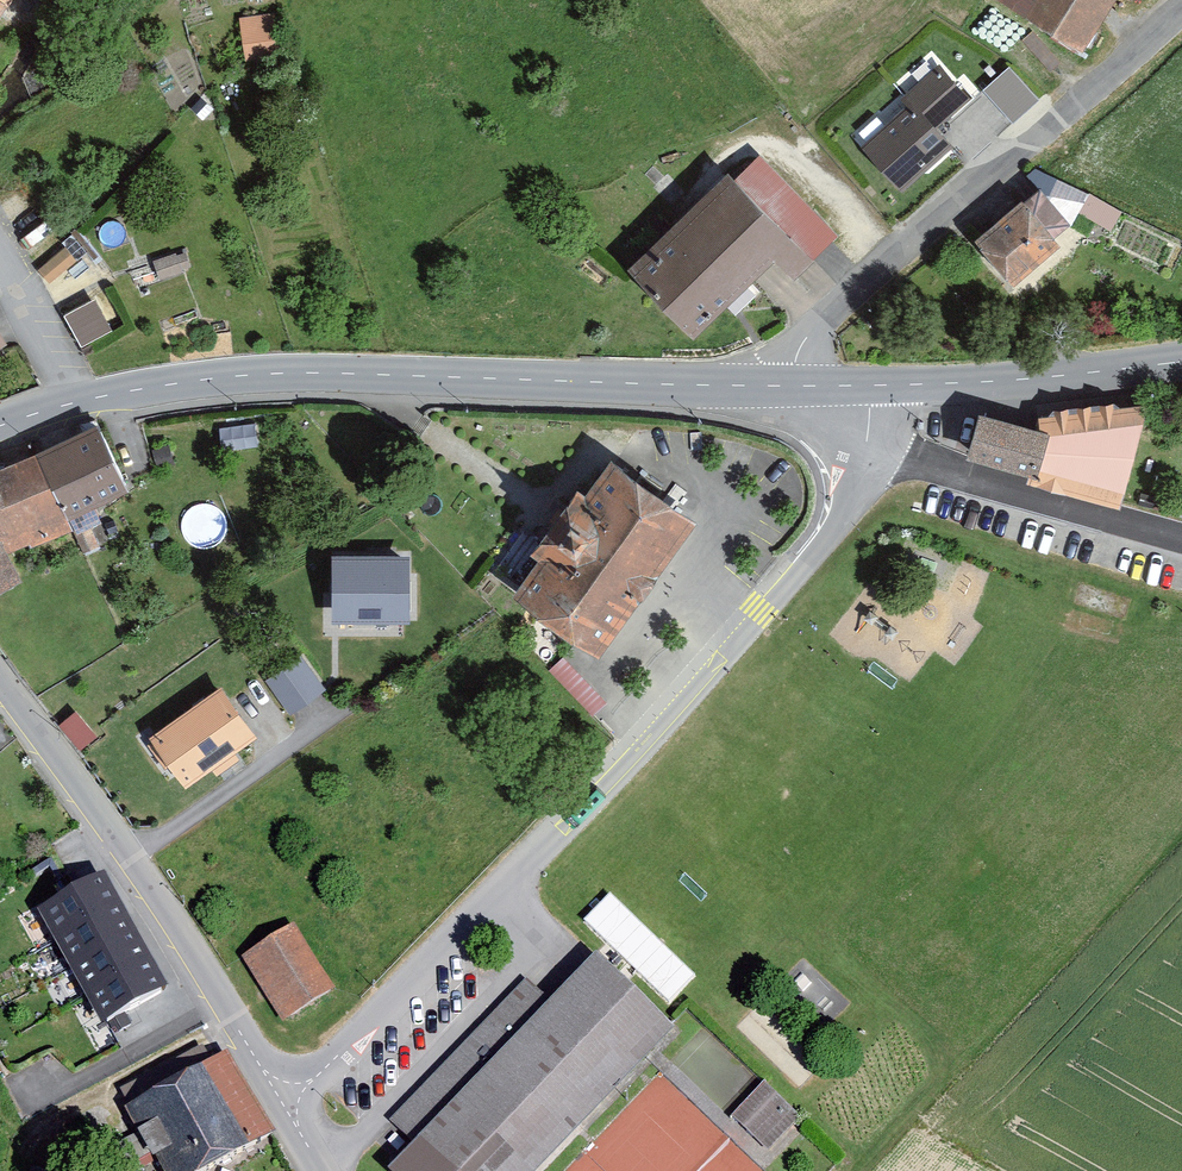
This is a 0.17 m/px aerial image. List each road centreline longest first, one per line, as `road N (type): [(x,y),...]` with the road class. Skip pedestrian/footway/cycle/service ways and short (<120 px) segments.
road 1 (residential): [(290,1107),(651,733),(846,510),(865,446)]
road 2 (secondary): [(66,404),(209,378),(299,373),(775,385)]
road 3 (tertiary): [(775,385),(1012,154),(1181,11)]
road 4 (tertiary): [(290,1107),(132,857),(0,683)]
road 5 (unclassified): [(1181,540),(865,446)]
road 6 (secondary): [(864,384),(1007,378),(1181,356)]
road 7 (residential): [(0,277),(66,404)]

